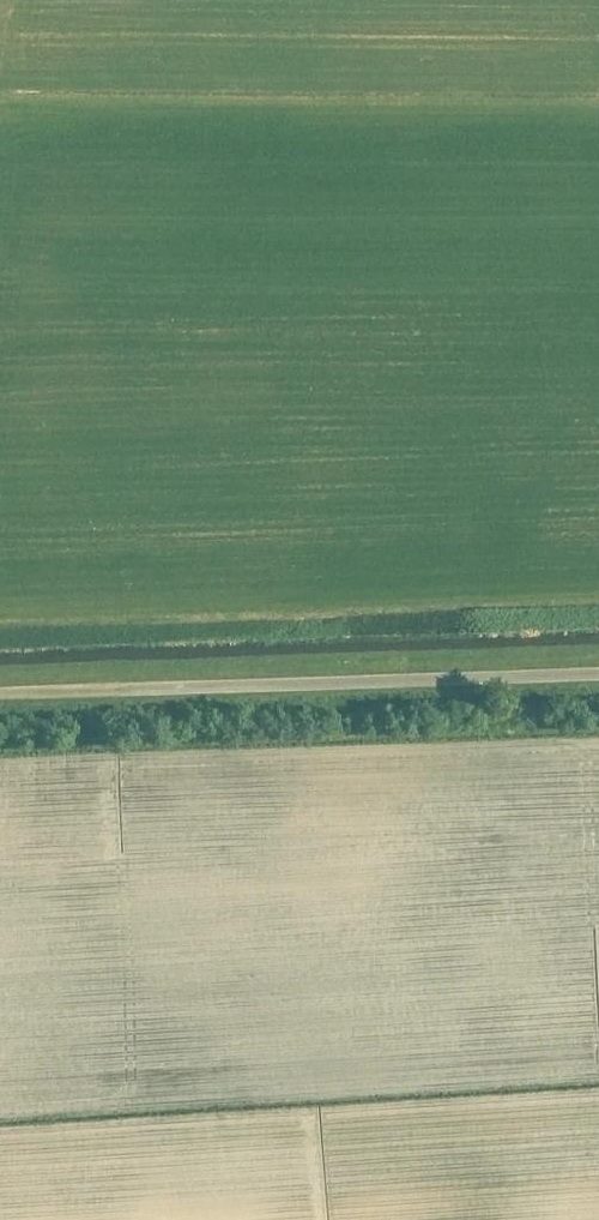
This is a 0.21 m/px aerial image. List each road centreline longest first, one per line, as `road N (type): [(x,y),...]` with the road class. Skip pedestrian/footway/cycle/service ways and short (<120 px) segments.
road 1 (unclassified): [(0,697),(598,676)]

